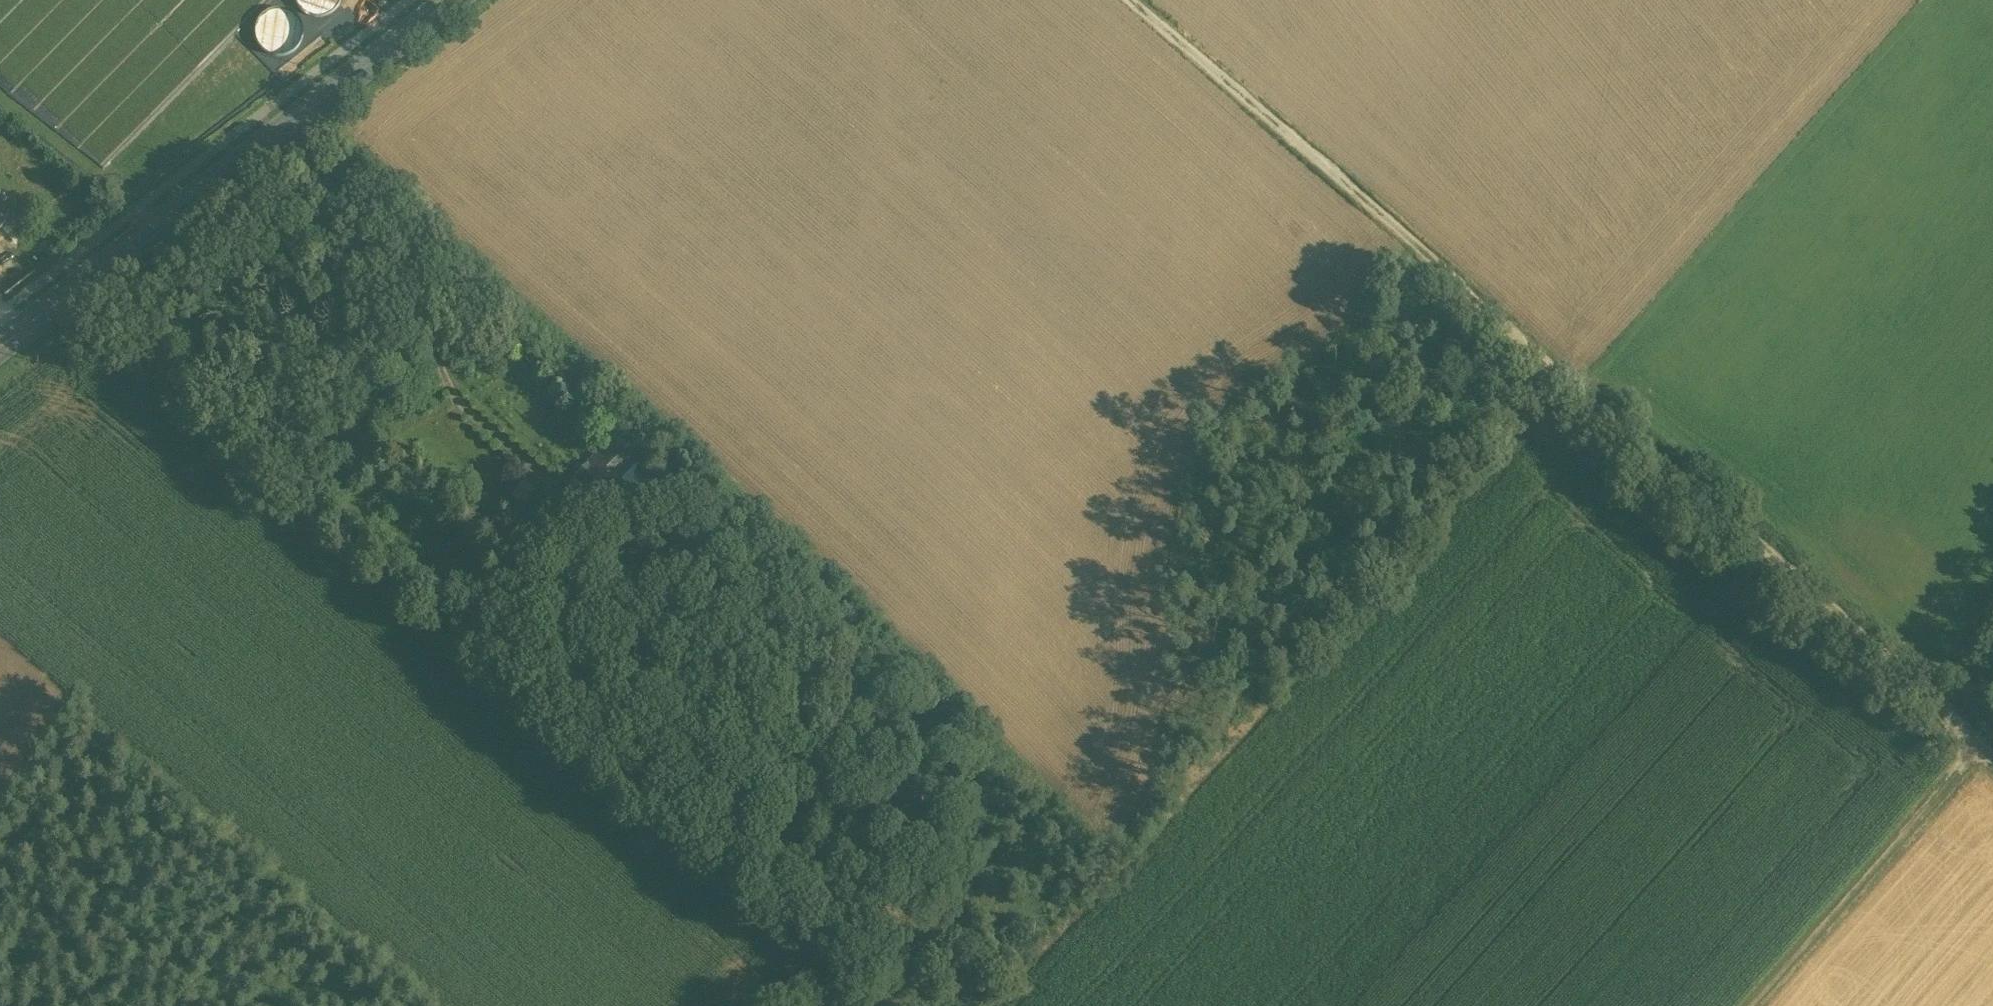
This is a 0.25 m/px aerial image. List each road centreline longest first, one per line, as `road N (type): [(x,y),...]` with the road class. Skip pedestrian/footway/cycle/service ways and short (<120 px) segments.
road 1 (track): [(1992,754),(1919,675),(1132,0)]
road 2 (primary): [(0,348),(455,0)]
road 3 (track): [(1764,1005),(1914,835),(1975,739)]

